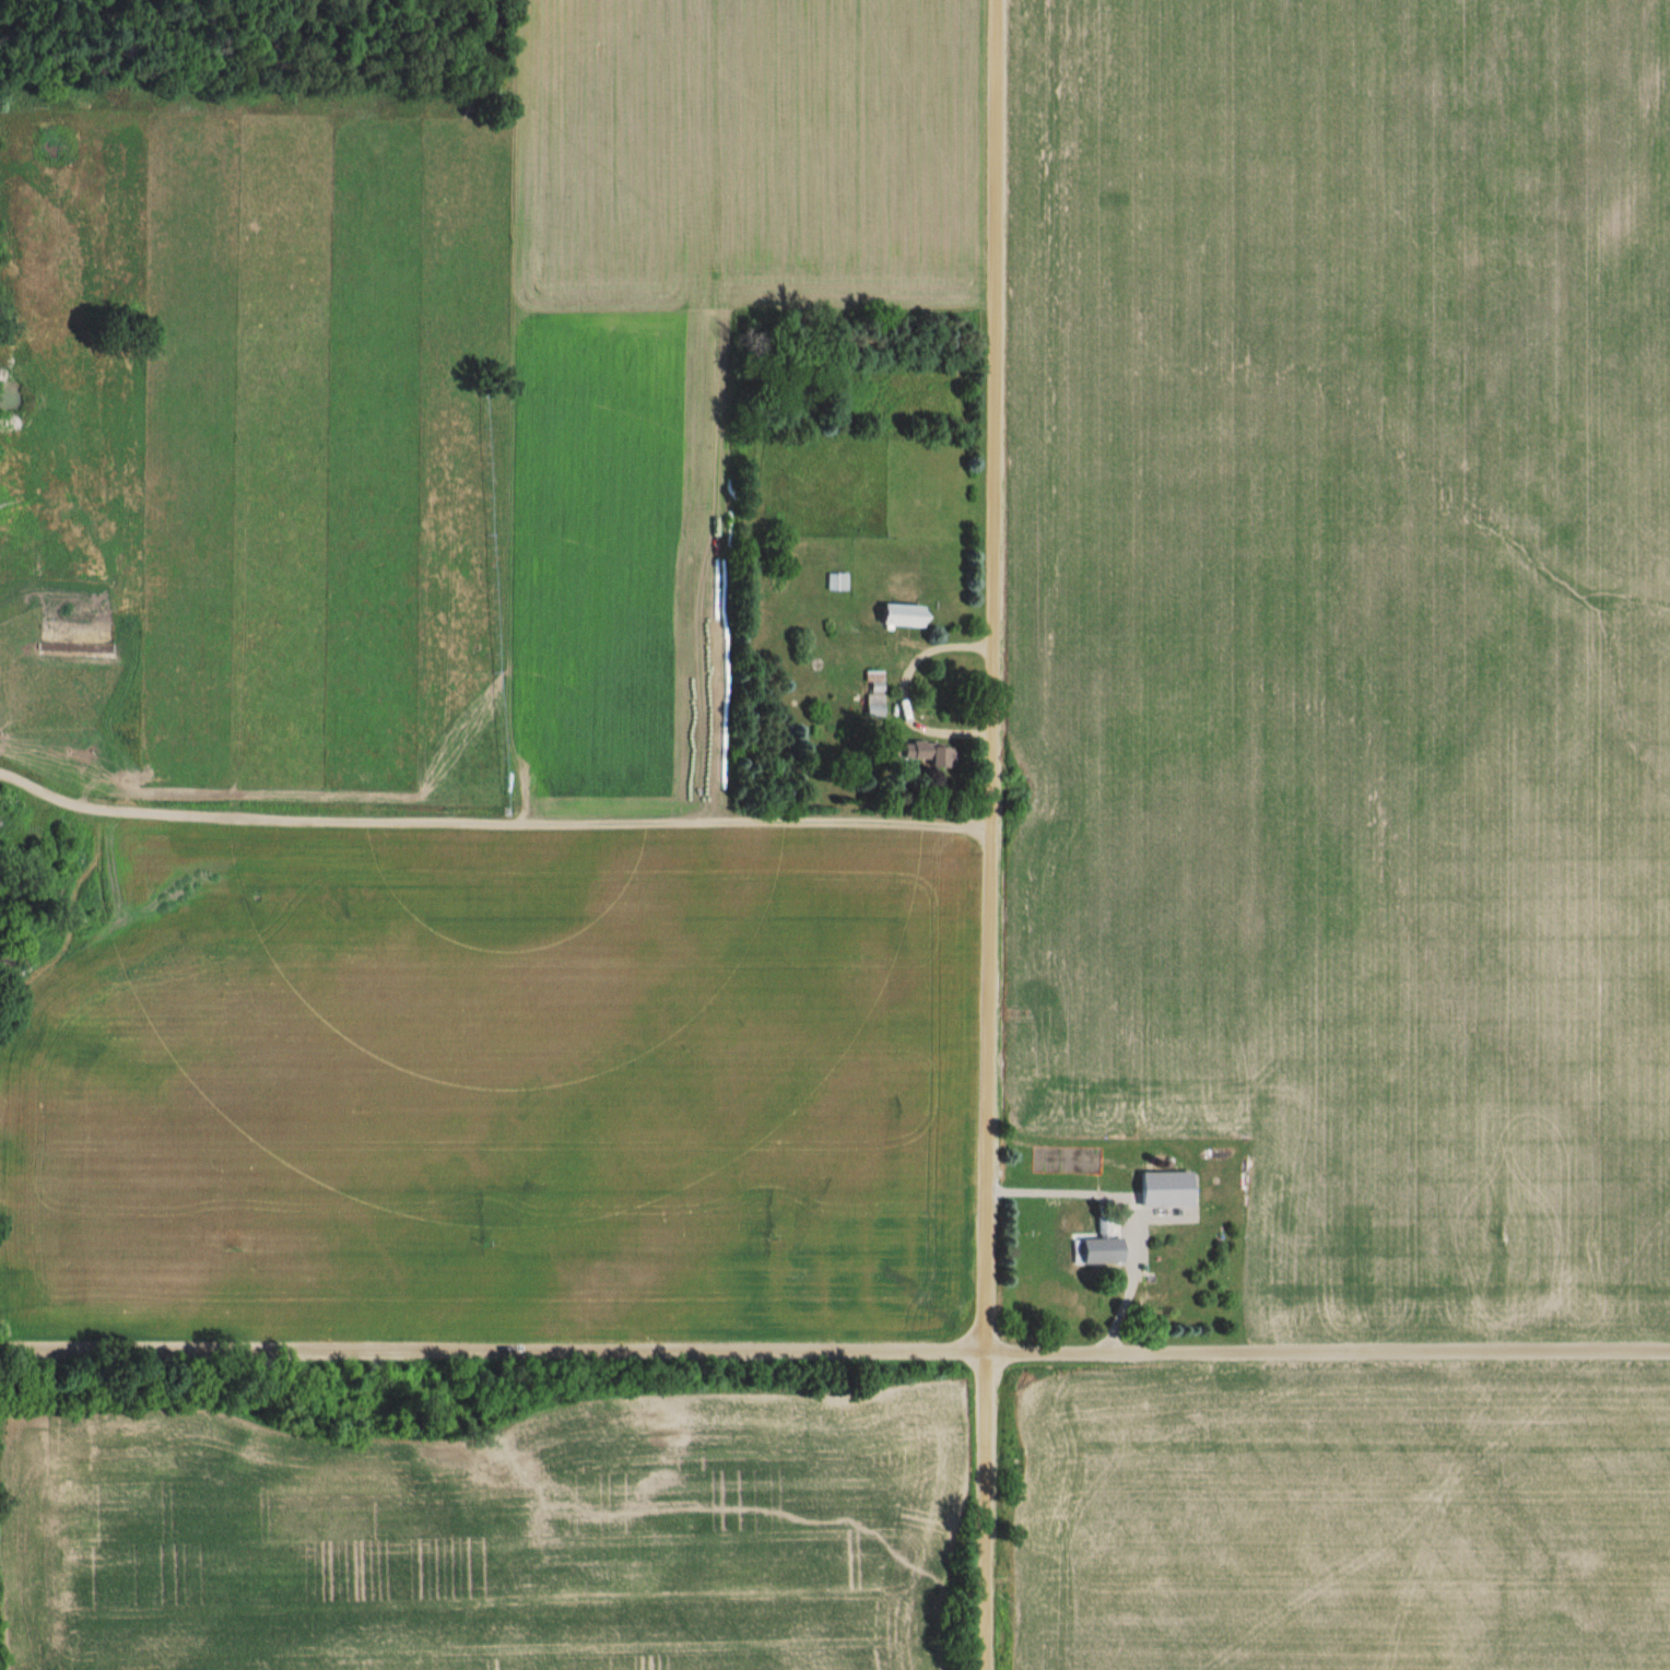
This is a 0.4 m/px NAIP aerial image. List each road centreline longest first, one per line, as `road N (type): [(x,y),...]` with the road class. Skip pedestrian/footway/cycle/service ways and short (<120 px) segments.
road 1 (residential): [(980,1669),(992,0)]
road 2 (residential): [(0,1350),(1669,1352)]

